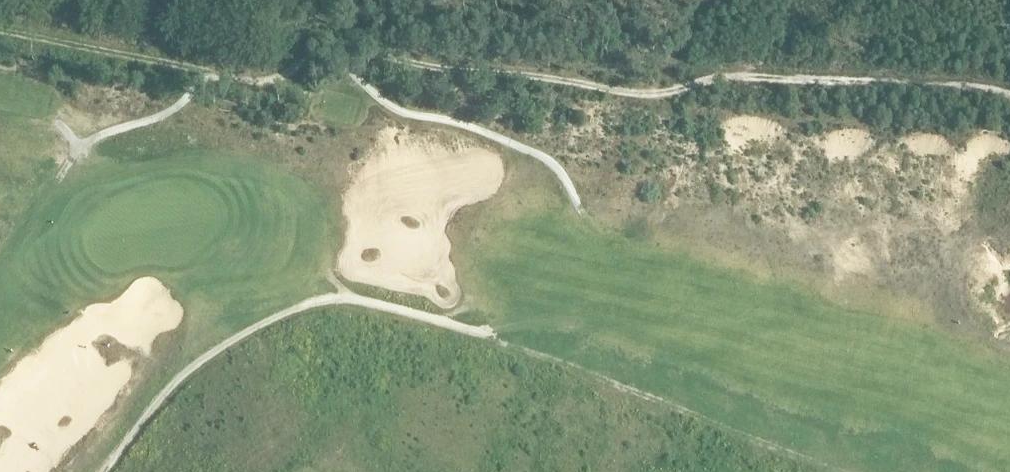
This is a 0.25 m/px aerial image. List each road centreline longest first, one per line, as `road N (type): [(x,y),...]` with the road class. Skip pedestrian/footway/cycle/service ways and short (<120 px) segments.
road 1 (track): [(1009,93),(722,69),(652,97),(546,75),(446,70),(353,49),(315,49),(272,80),(232,78),(0,27)]
road 2 (track): [(98,471),(215,349),(307,300),(391,304),(639,386),(837,471)]

